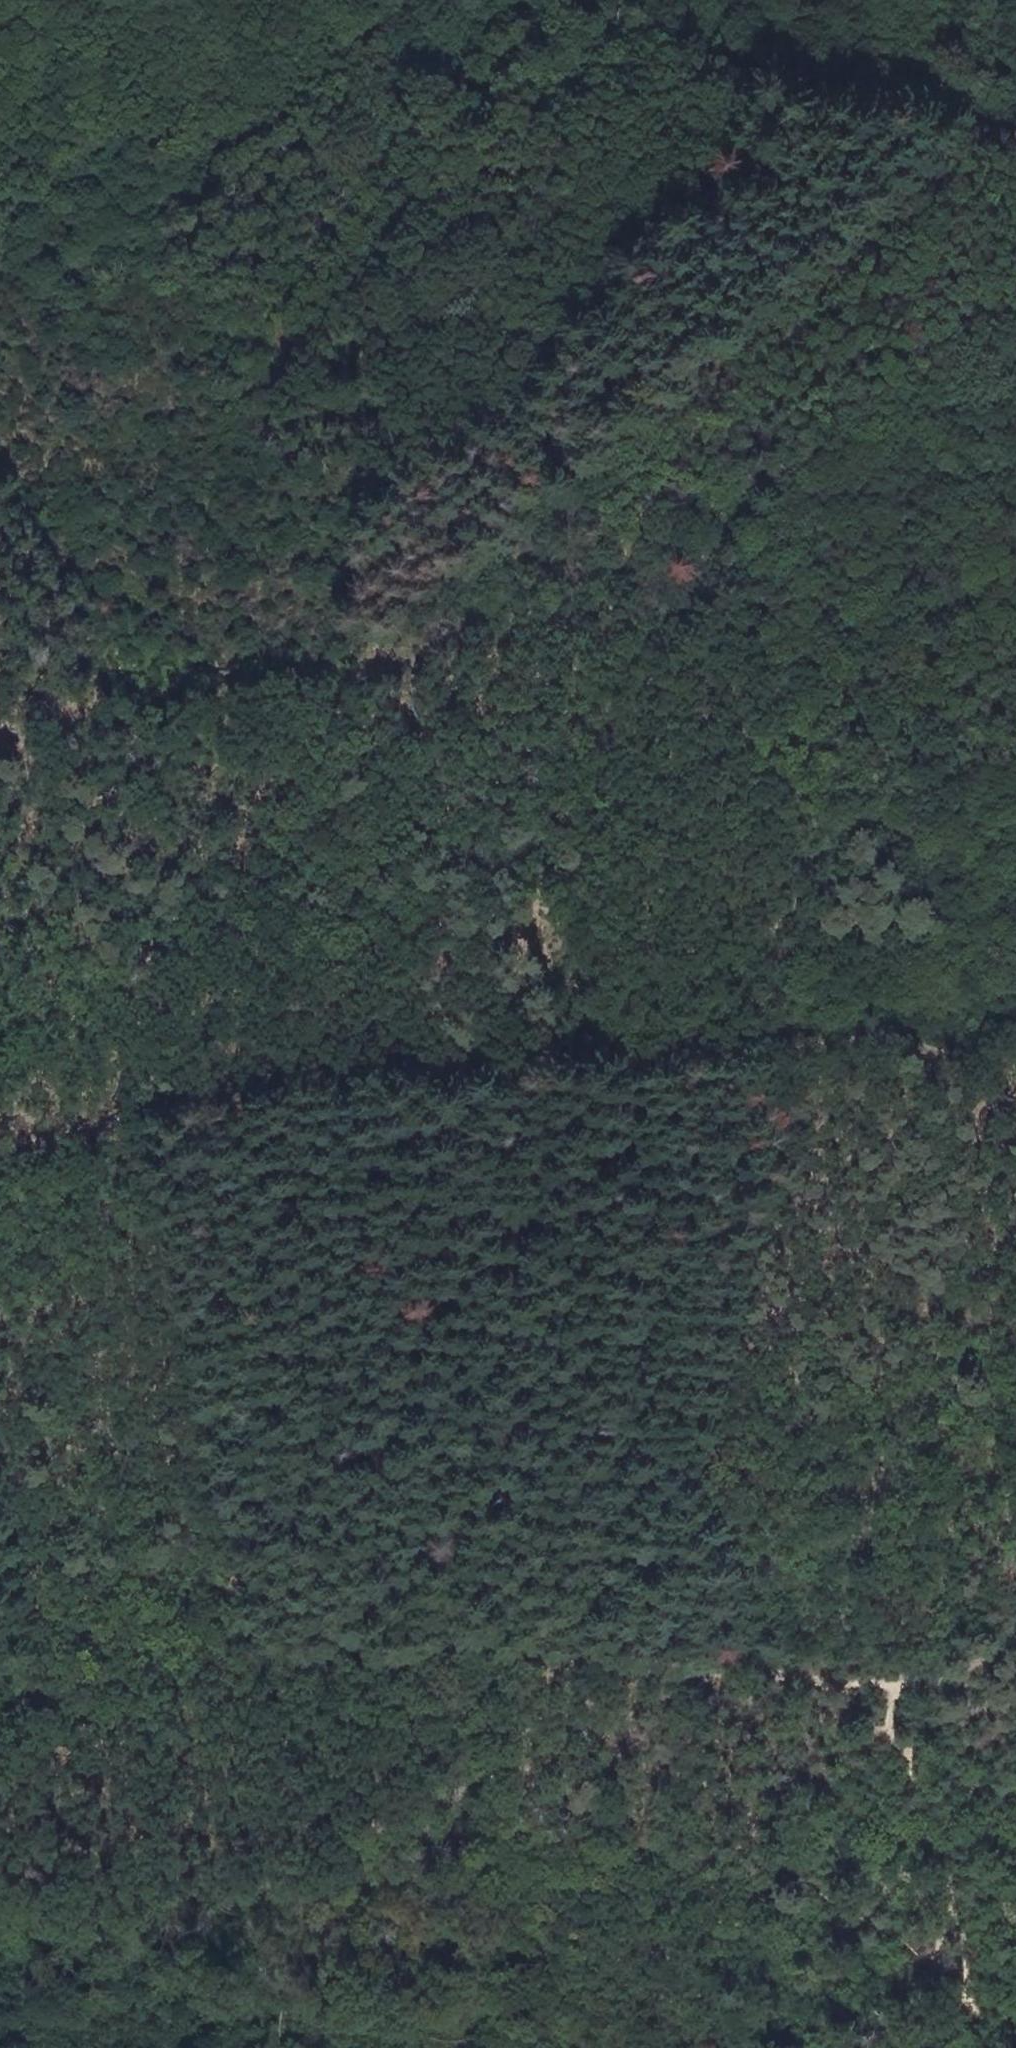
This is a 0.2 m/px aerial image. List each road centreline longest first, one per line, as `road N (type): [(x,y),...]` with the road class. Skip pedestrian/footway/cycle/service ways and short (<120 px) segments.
road 1 (track): [(1015,1681),(727,1669),(523,1643),(0,1667)]

